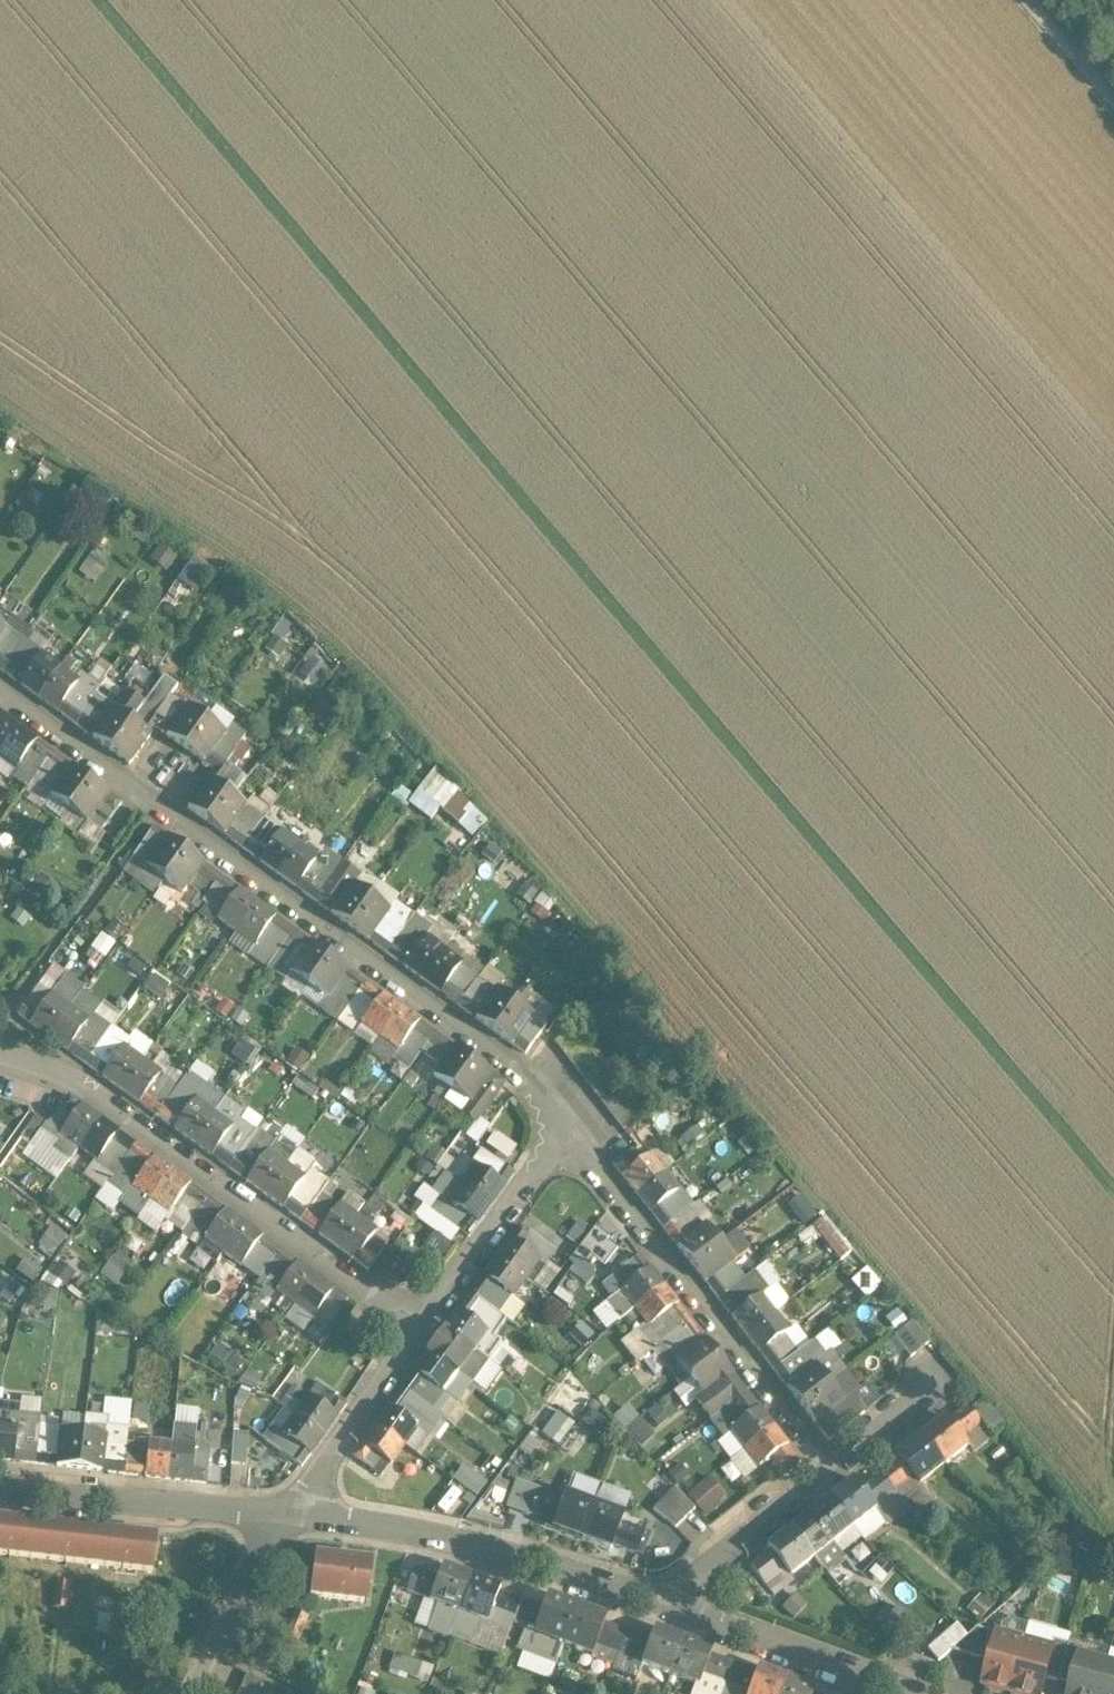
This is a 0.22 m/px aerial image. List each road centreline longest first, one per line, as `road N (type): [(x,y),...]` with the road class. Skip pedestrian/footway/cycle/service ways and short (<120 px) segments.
road 1 (residential): [(568,1134),(474,1035),(0,685)]
road 2 (residential): [(0,1052),(77,1080),(422,1325)]
road 3 (residential): [(827,1475),(568,1134)]
road 4 (residential): [(292,1516),(430,1535),(681,1614)]
road 5 (residential): [(0,1491),(292,1516)]
road 6 (residential): [(422,1325),(544,1156),(568,1134)]
road 7 (residential): [(681,1614),(900,1693)]
road 8 (residential): [(292,1516),(422,1325)]
road 9 (residential): [(180,1693),(292,1516)]
road 10 (residential): [(681,1614),(691,1586),(739,1540),(827,1475)]
road 11 (track): [(1113,104),(1024,0)]
road 12 (residential): [(827,1475),(930,1385)]

